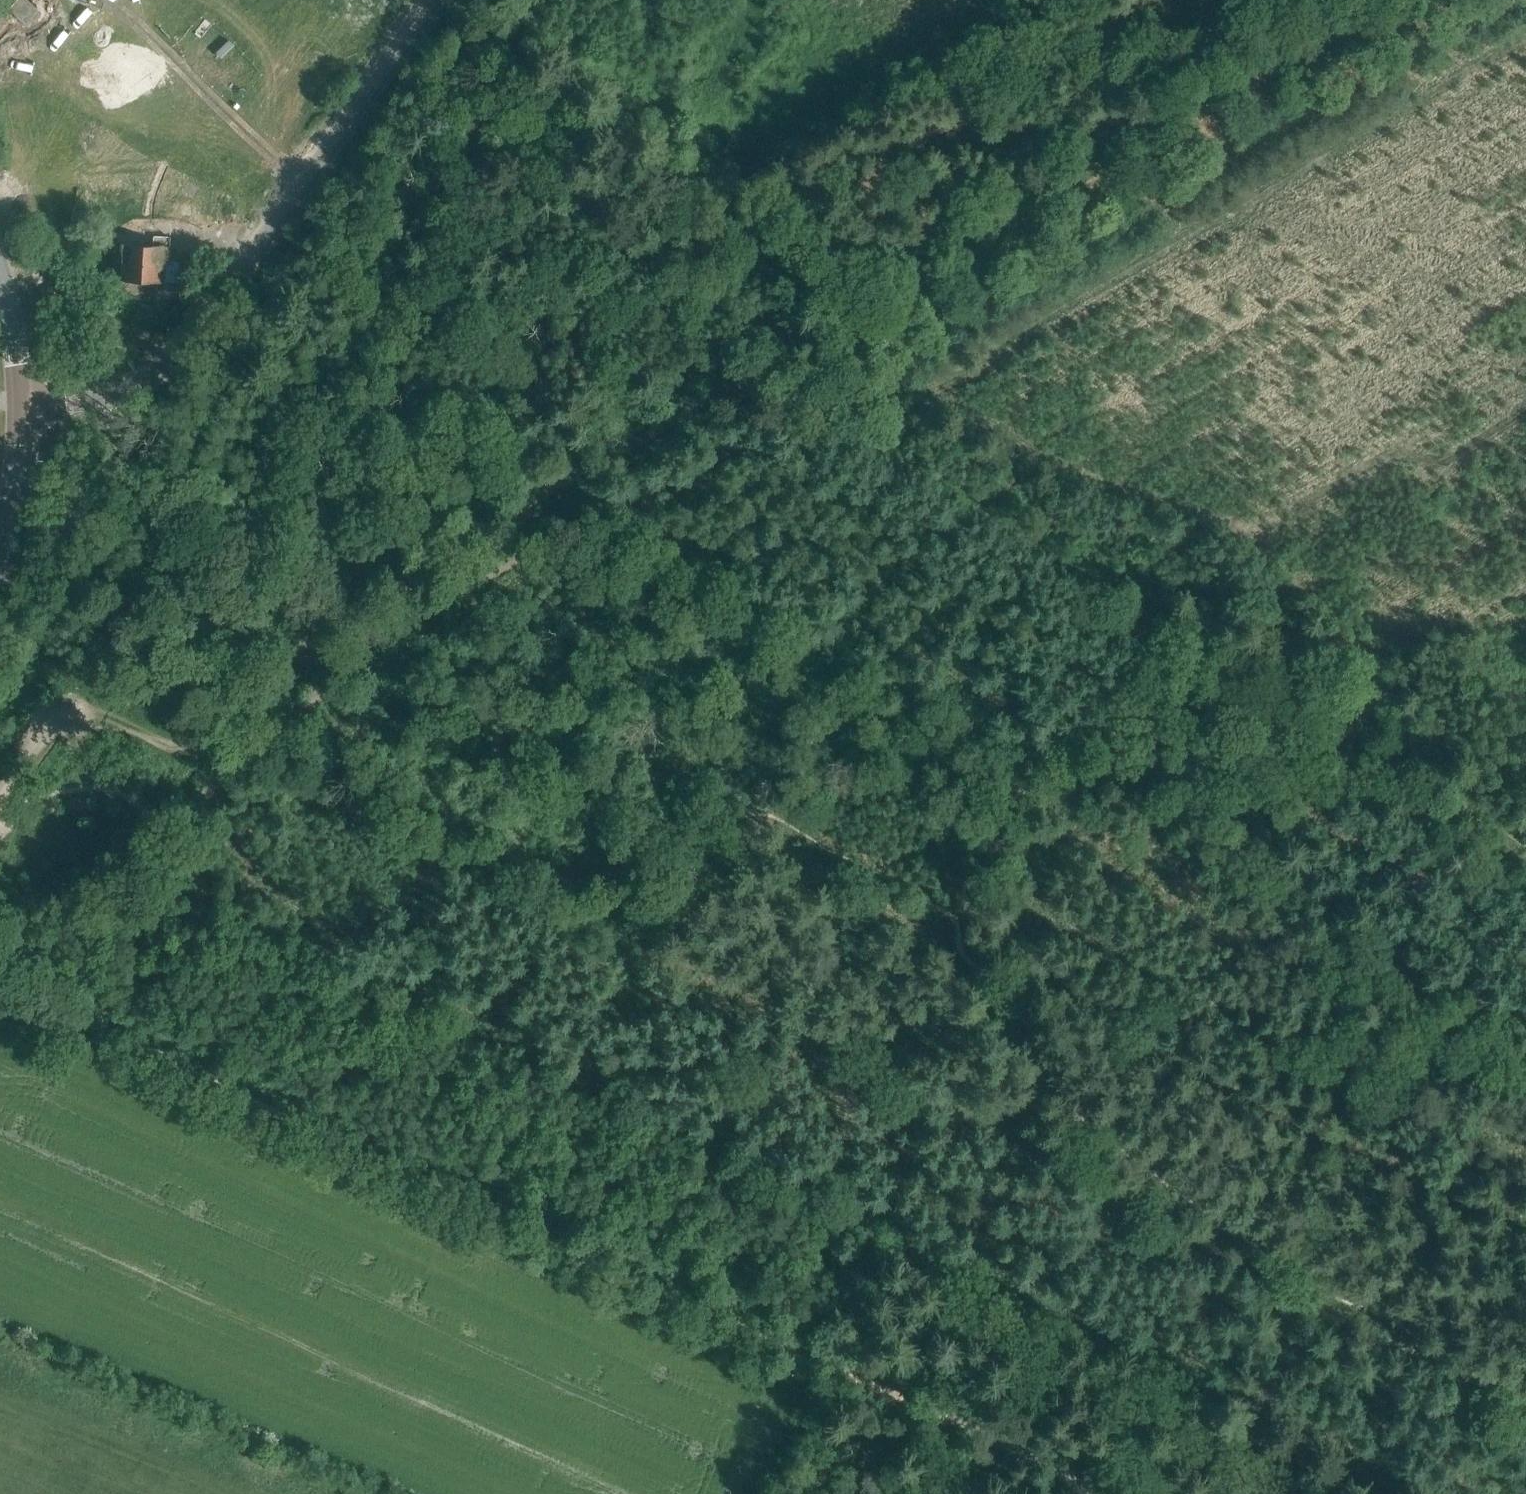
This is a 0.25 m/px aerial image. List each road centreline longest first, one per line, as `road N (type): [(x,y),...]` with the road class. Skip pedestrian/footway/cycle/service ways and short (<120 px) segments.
road 1 (track): [(827,396),(1525,833)]
road 2 (secondary): [(19,407),(112,391),(150,370),(268,231),(432,0)]
road 3 (secondary): [(0,548),(19,407)]
road 4 (tertiary): [(19,407),(0,285)]

